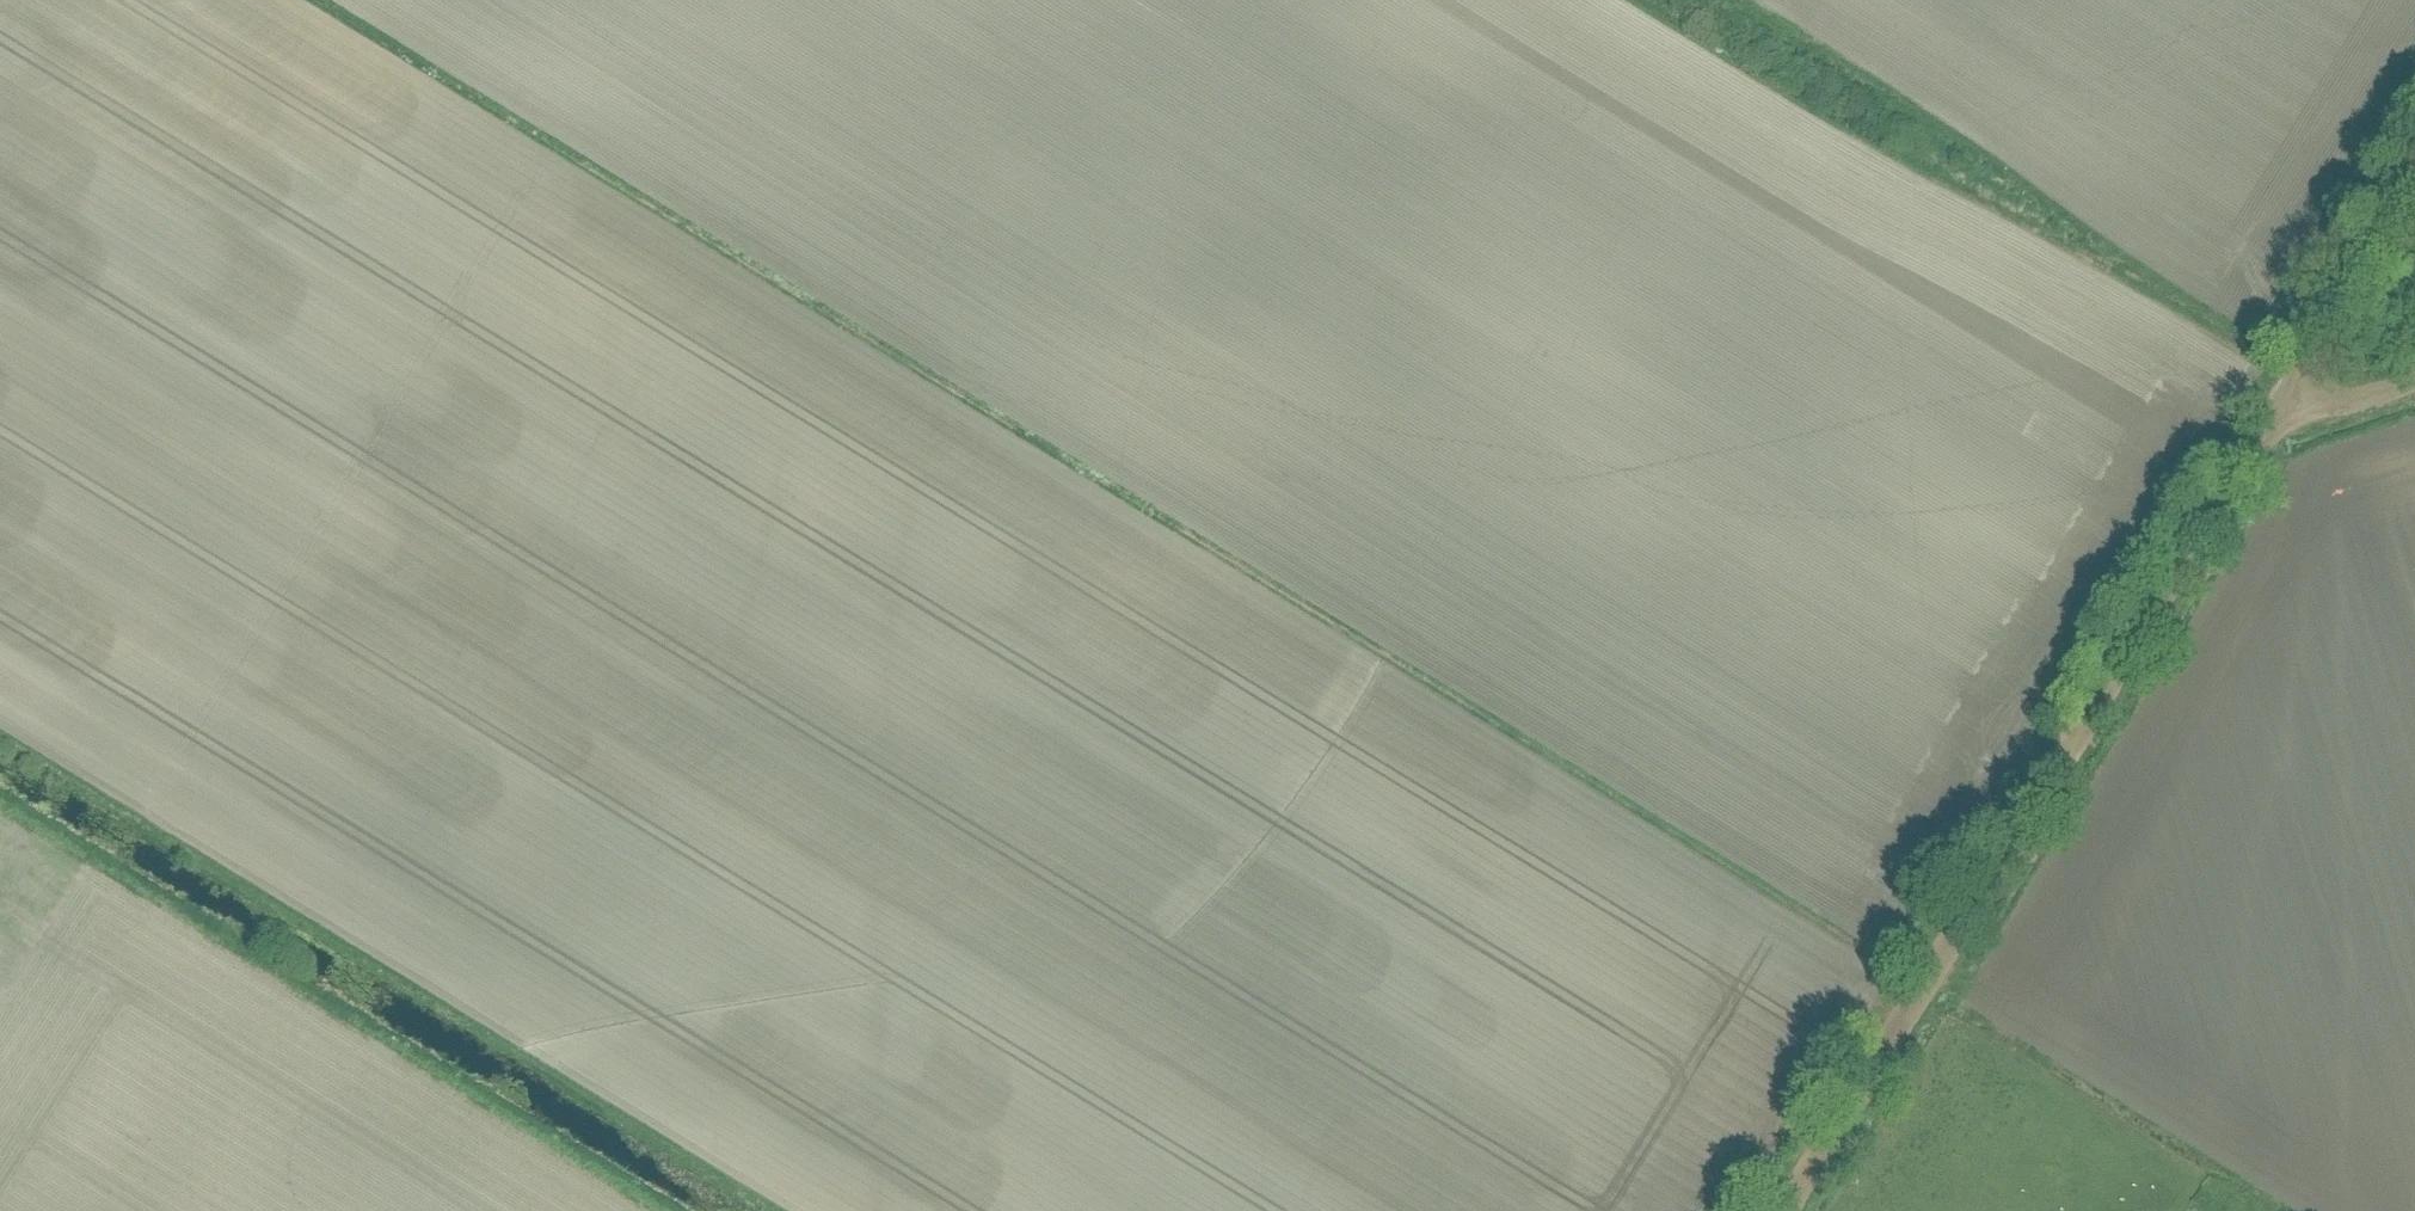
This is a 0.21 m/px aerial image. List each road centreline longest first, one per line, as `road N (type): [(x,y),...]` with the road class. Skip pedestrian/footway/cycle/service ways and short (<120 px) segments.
road 1 (track): [(1785,1210),(2291,394)]
road 2 (track): [(2414,188),(2291,394)]
road 3 (track): [(2254,453),(2273,462),(2309,462),(2400,442),(2414,486)]
road 4 (track): [(2291,394),(2324,413),(2414,384)]

